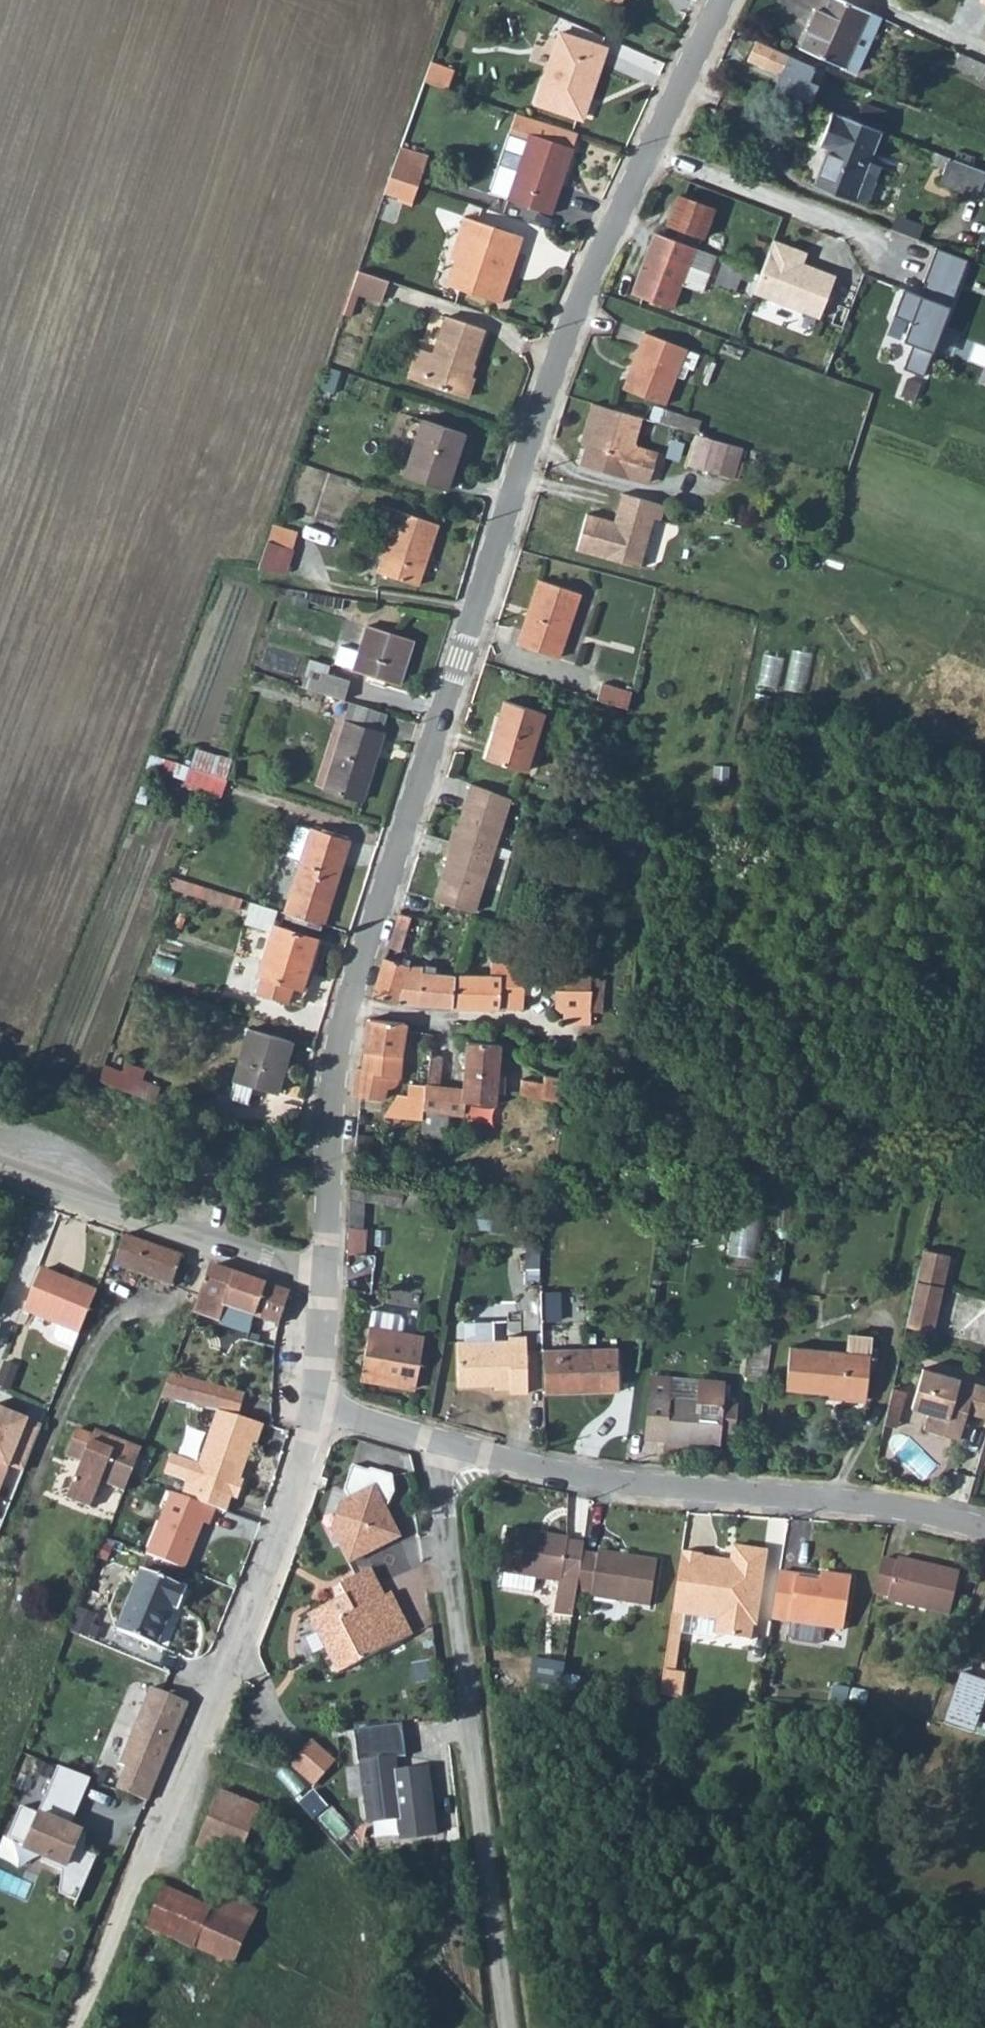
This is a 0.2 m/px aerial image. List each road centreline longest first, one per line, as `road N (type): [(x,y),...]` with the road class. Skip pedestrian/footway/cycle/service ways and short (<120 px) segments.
road 1 (residential): [(721,0),(560,346),(369,926),(335,1047),(322,1278)]
road 2 (unclassified): [(507,2027),(443,1444)]
road 3 (residential): [(984,1533),(902,1508),(603,1483),(443,1444)]
road 4 (unclassified): [(322,1278),(0,1169)]
road 5 (unclassified): [(223,1664),(112,1934)]
road 6 (residential): [(315,1408),(284,1525),(223,1664)]
road 7 (residential): [(443,1444),(315,1408)]
road 8 (residential): [(322,1278),(315,1408)]

